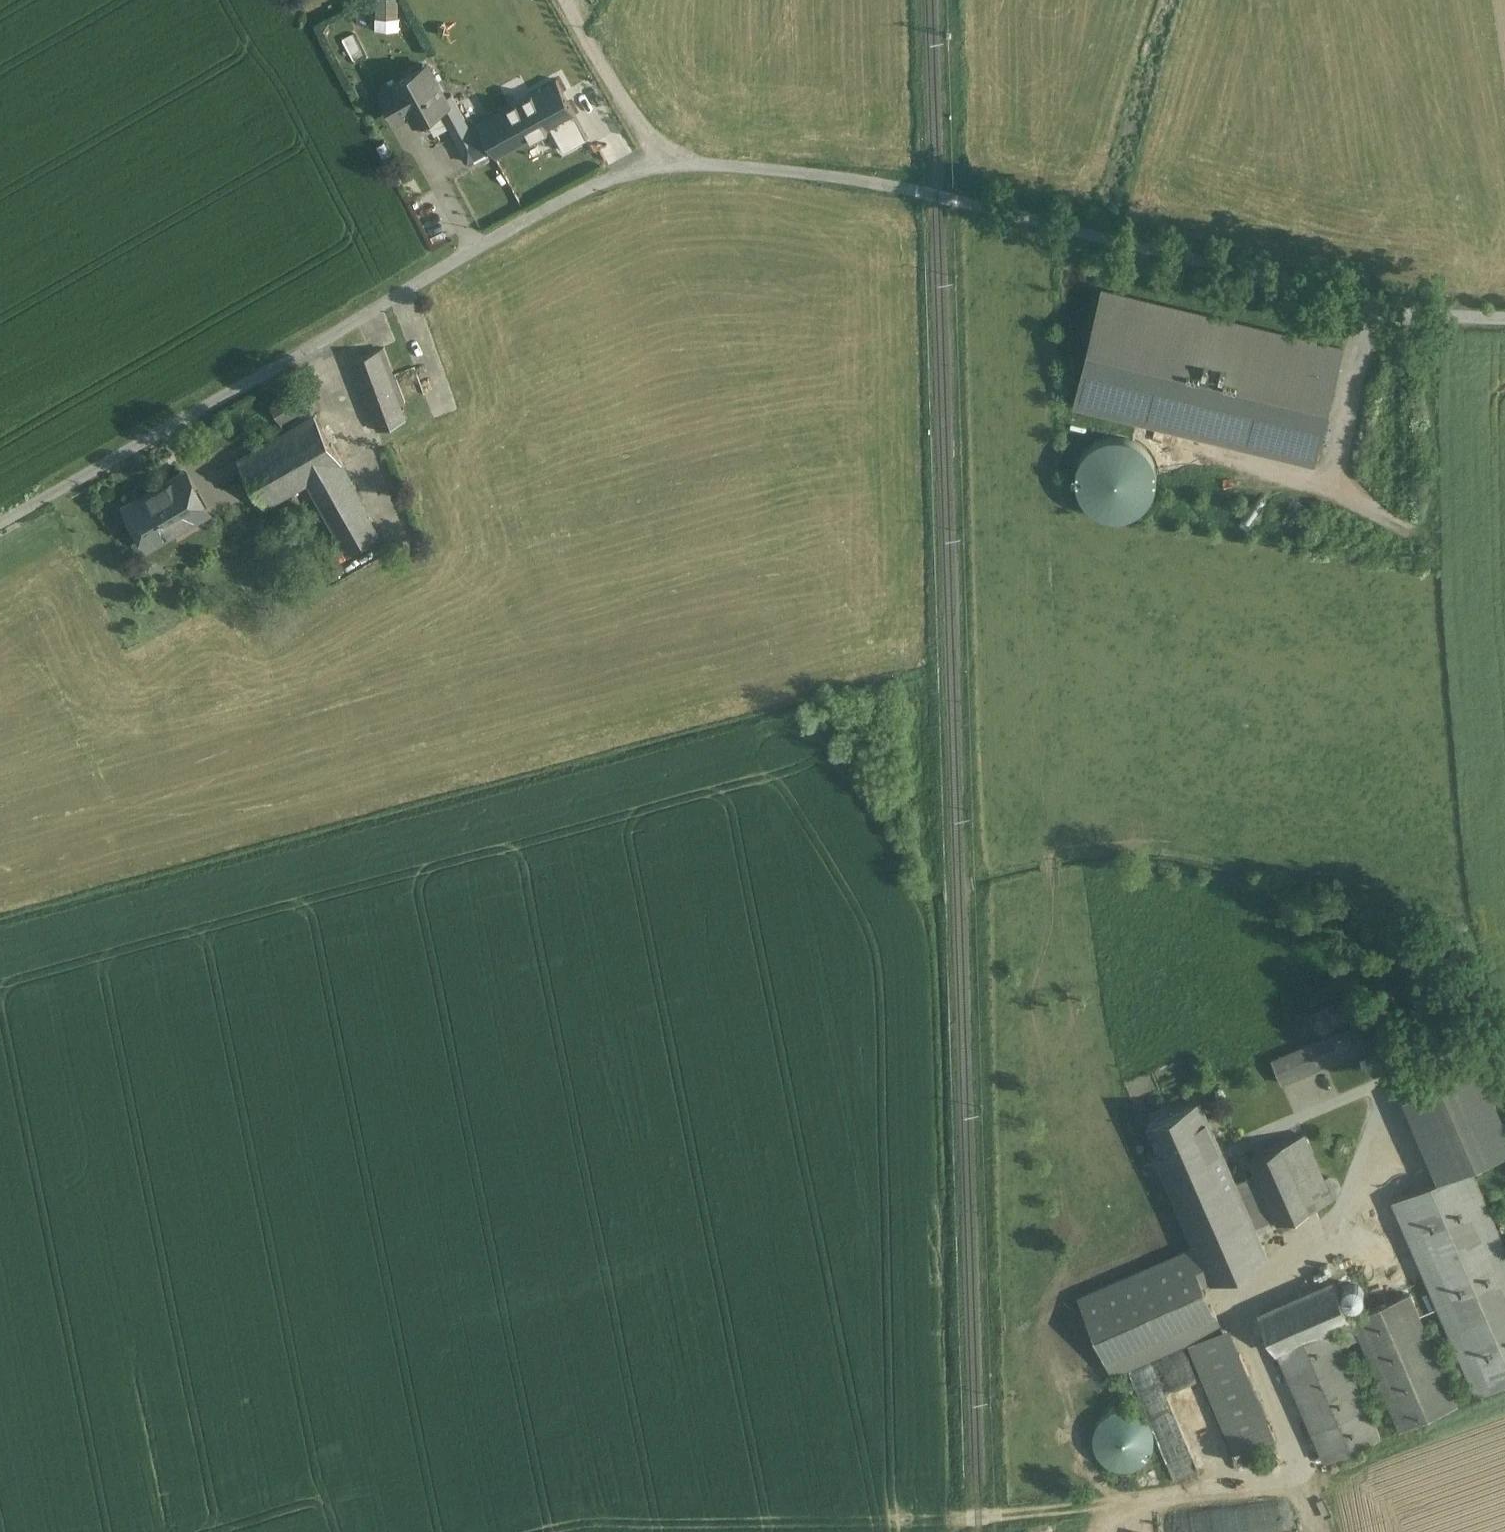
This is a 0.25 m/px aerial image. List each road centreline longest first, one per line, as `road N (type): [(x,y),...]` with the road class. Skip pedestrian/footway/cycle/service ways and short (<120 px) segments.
road 1 (unclassified): [(0,529),(635,172),(740,164),(936,195),(1452,319),(1504,320)]
road 2 (track): [(1245,1284),(1297,1481),(980,1513),(769,1511)]

